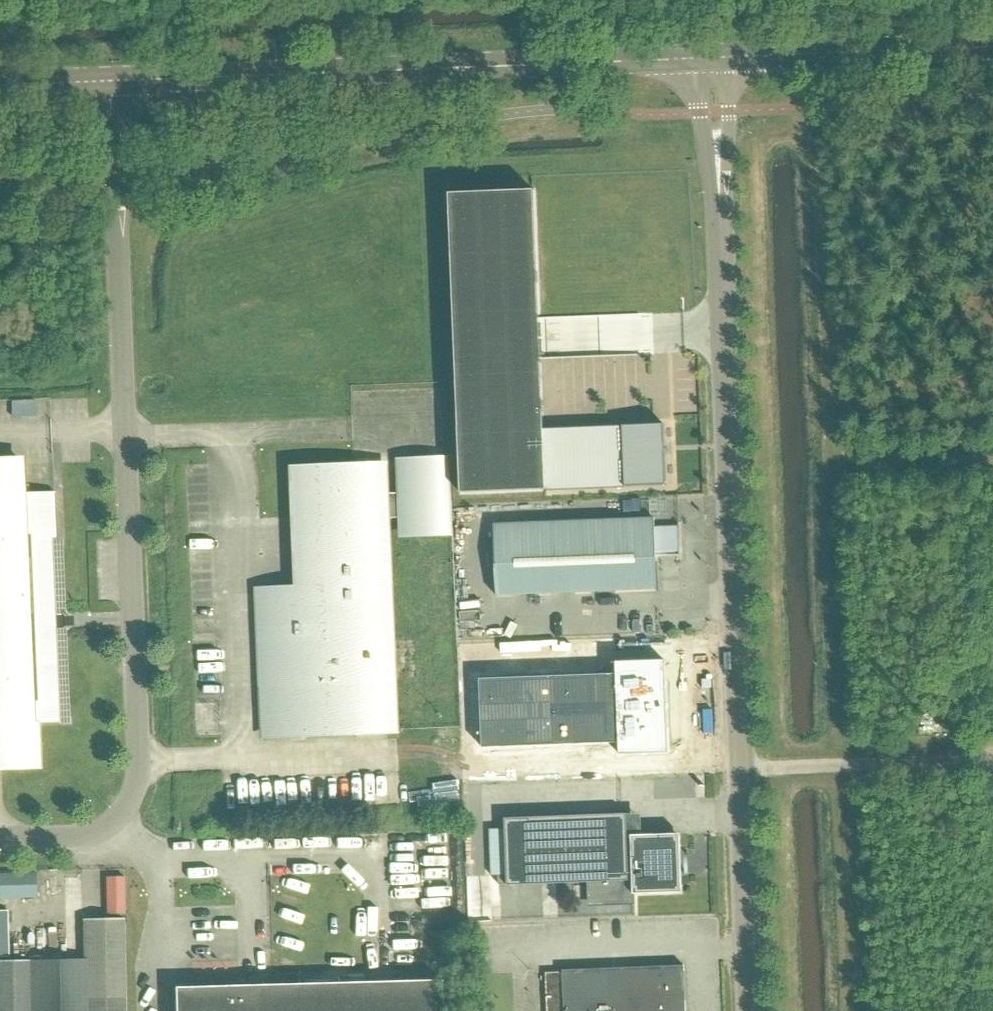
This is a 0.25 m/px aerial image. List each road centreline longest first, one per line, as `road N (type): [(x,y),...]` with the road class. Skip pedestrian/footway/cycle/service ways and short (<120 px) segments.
road 1 (unclassified): [(748,1010),(715,58)]
road 2 (unclassified): [(0,839),(104,829),(127,809),(137,782),(114,83)]
road 3 (secondary): [(114,83),(715,58)]
road 4 (secondary): [(715,58),(992,47)]

